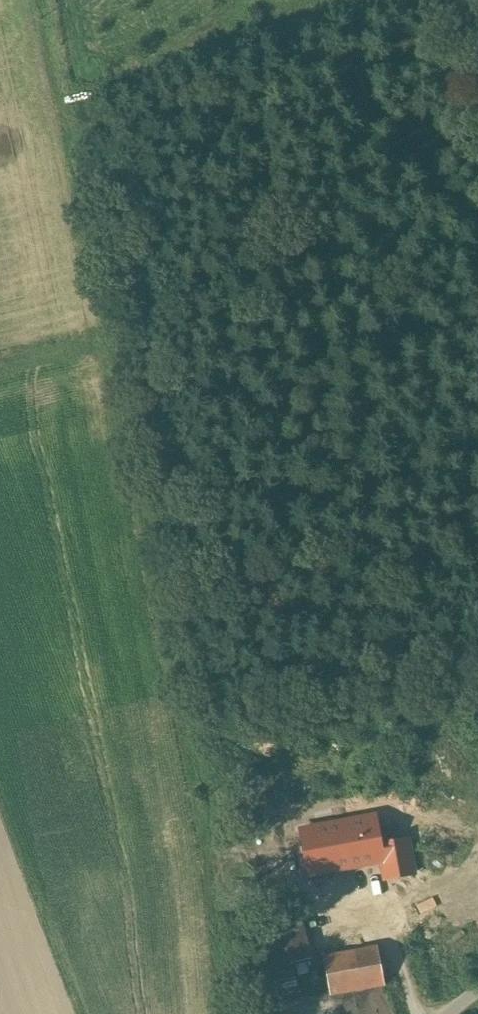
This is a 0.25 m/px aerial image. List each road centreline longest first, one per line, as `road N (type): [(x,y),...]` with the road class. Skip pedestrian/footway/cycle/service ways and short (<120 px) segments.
road 1 (track): [(44,0),(180,735),(221,1013)]

